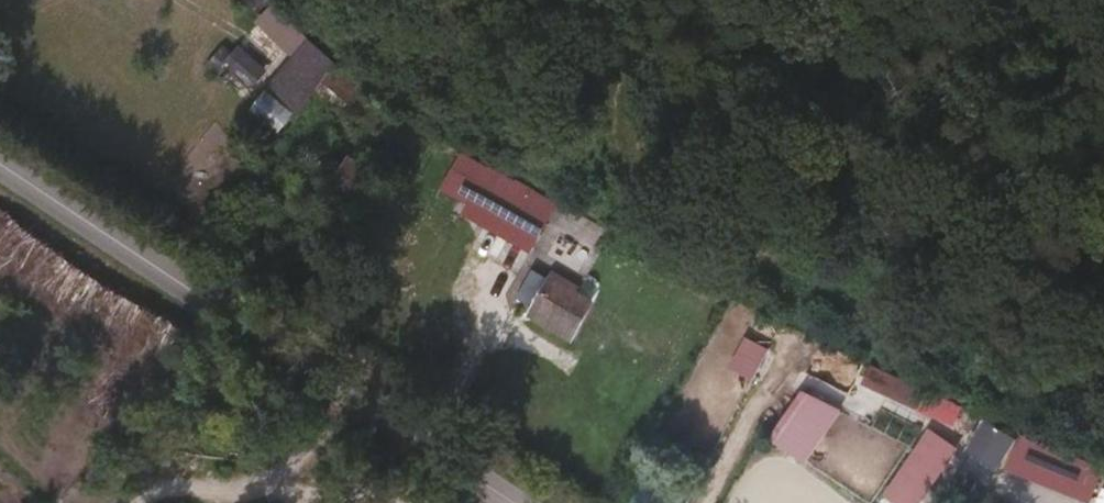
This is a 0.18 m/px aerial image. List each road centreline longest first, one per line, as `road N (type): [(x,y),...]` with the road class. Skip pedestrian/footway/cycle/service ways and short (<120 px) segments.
road 1 (tertiary): [(0,175),(500,502)]

